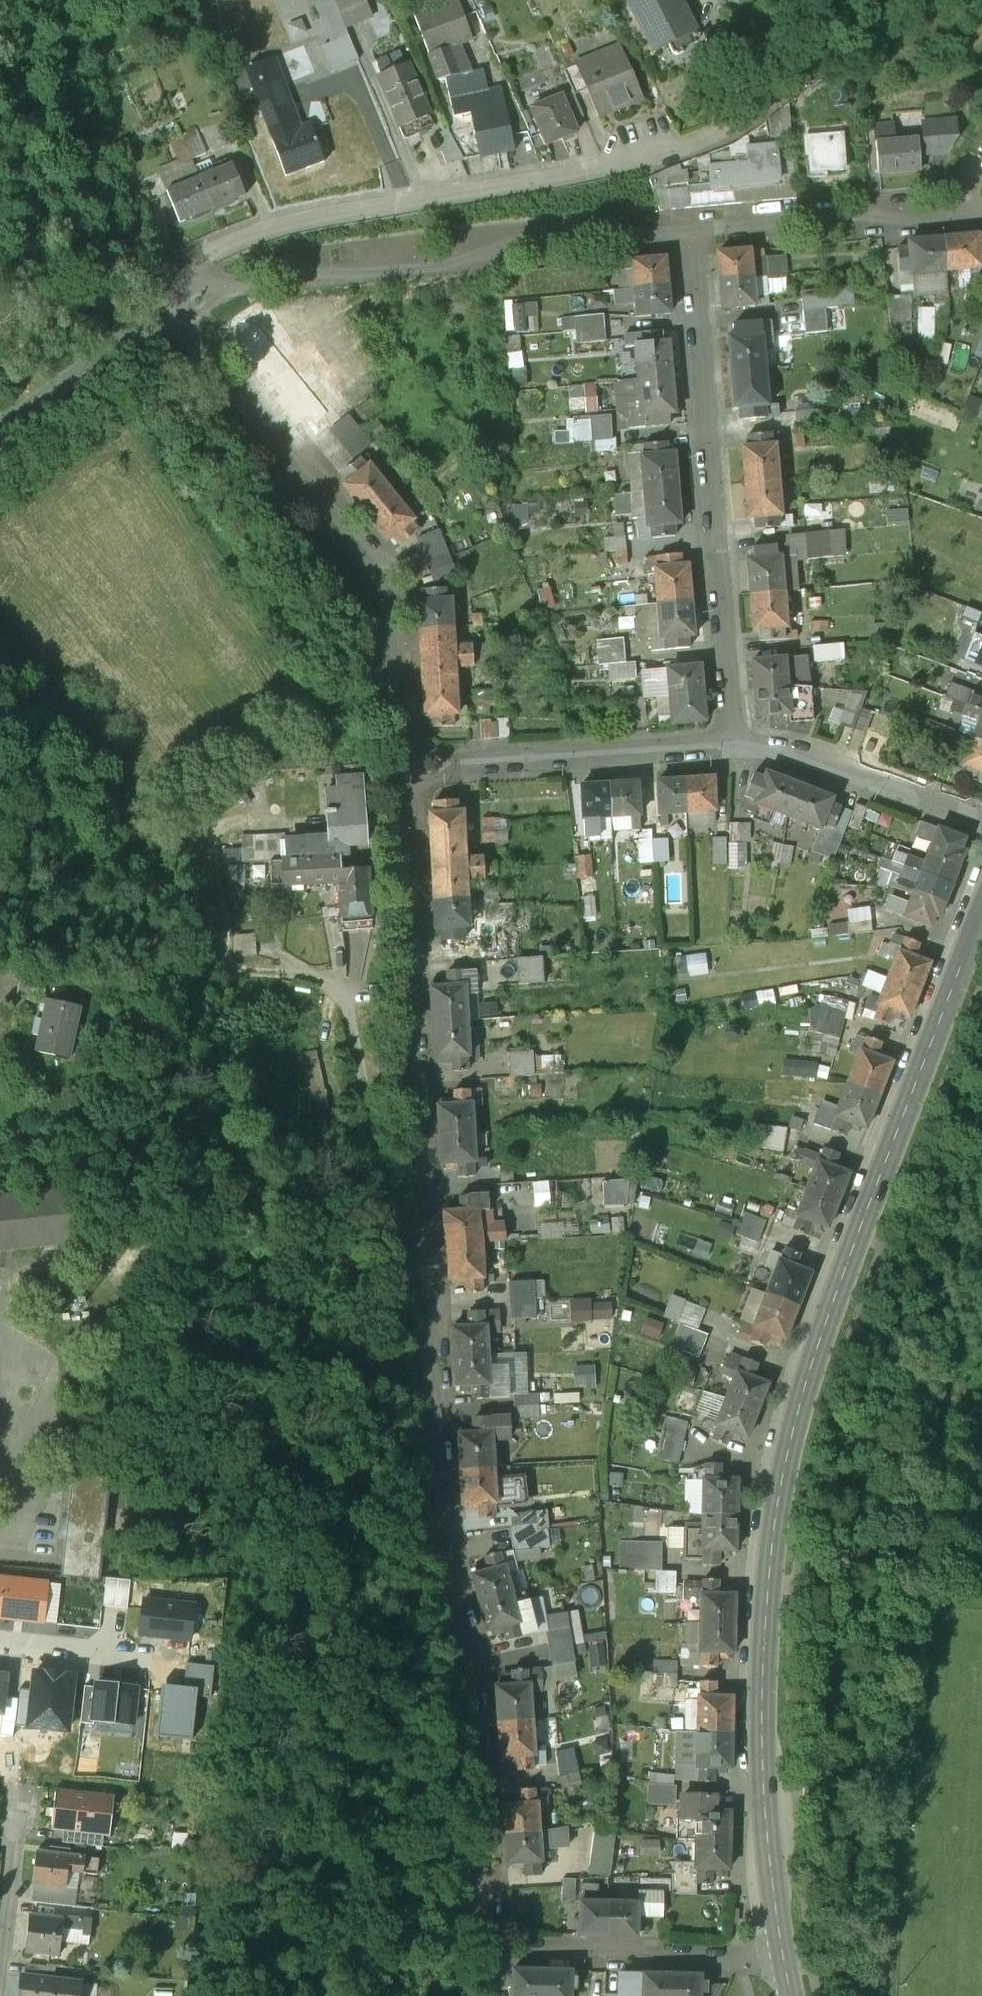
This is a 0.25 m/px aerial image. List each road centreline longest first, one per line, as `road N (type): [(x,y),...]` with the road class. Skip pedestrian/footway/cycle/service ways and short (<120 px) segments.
road 1 (residential): [(482,1948),(485,1776),(475,1651),(447,1524),(409,760)]
road 2 (tertiary): [(981,909),(843,1272),(785,1477),(763,1681),(763,1789),(785,1955)]
road 3 (residential): [(204,286),(199,261),(225,240),(269,225),(679,150),(739,123),(802,78)]
road 4 (residential): [(409,760),(396,577),(173,297)]
road 5 (residential): [(734,741),(687,226)]
road 6 (residential): [(687,226),(204,286)]
road 7 (residential): [(409,760),(734,741)]
road 8 (residential): [(482,1948),(785,1955)]
road 9 (residential): [(981,212),(687,226)]
road 10 (residential): [(734,741),(781,748),(981,823)]
road 11 (residential): [(0,1944),(18,1793)]

